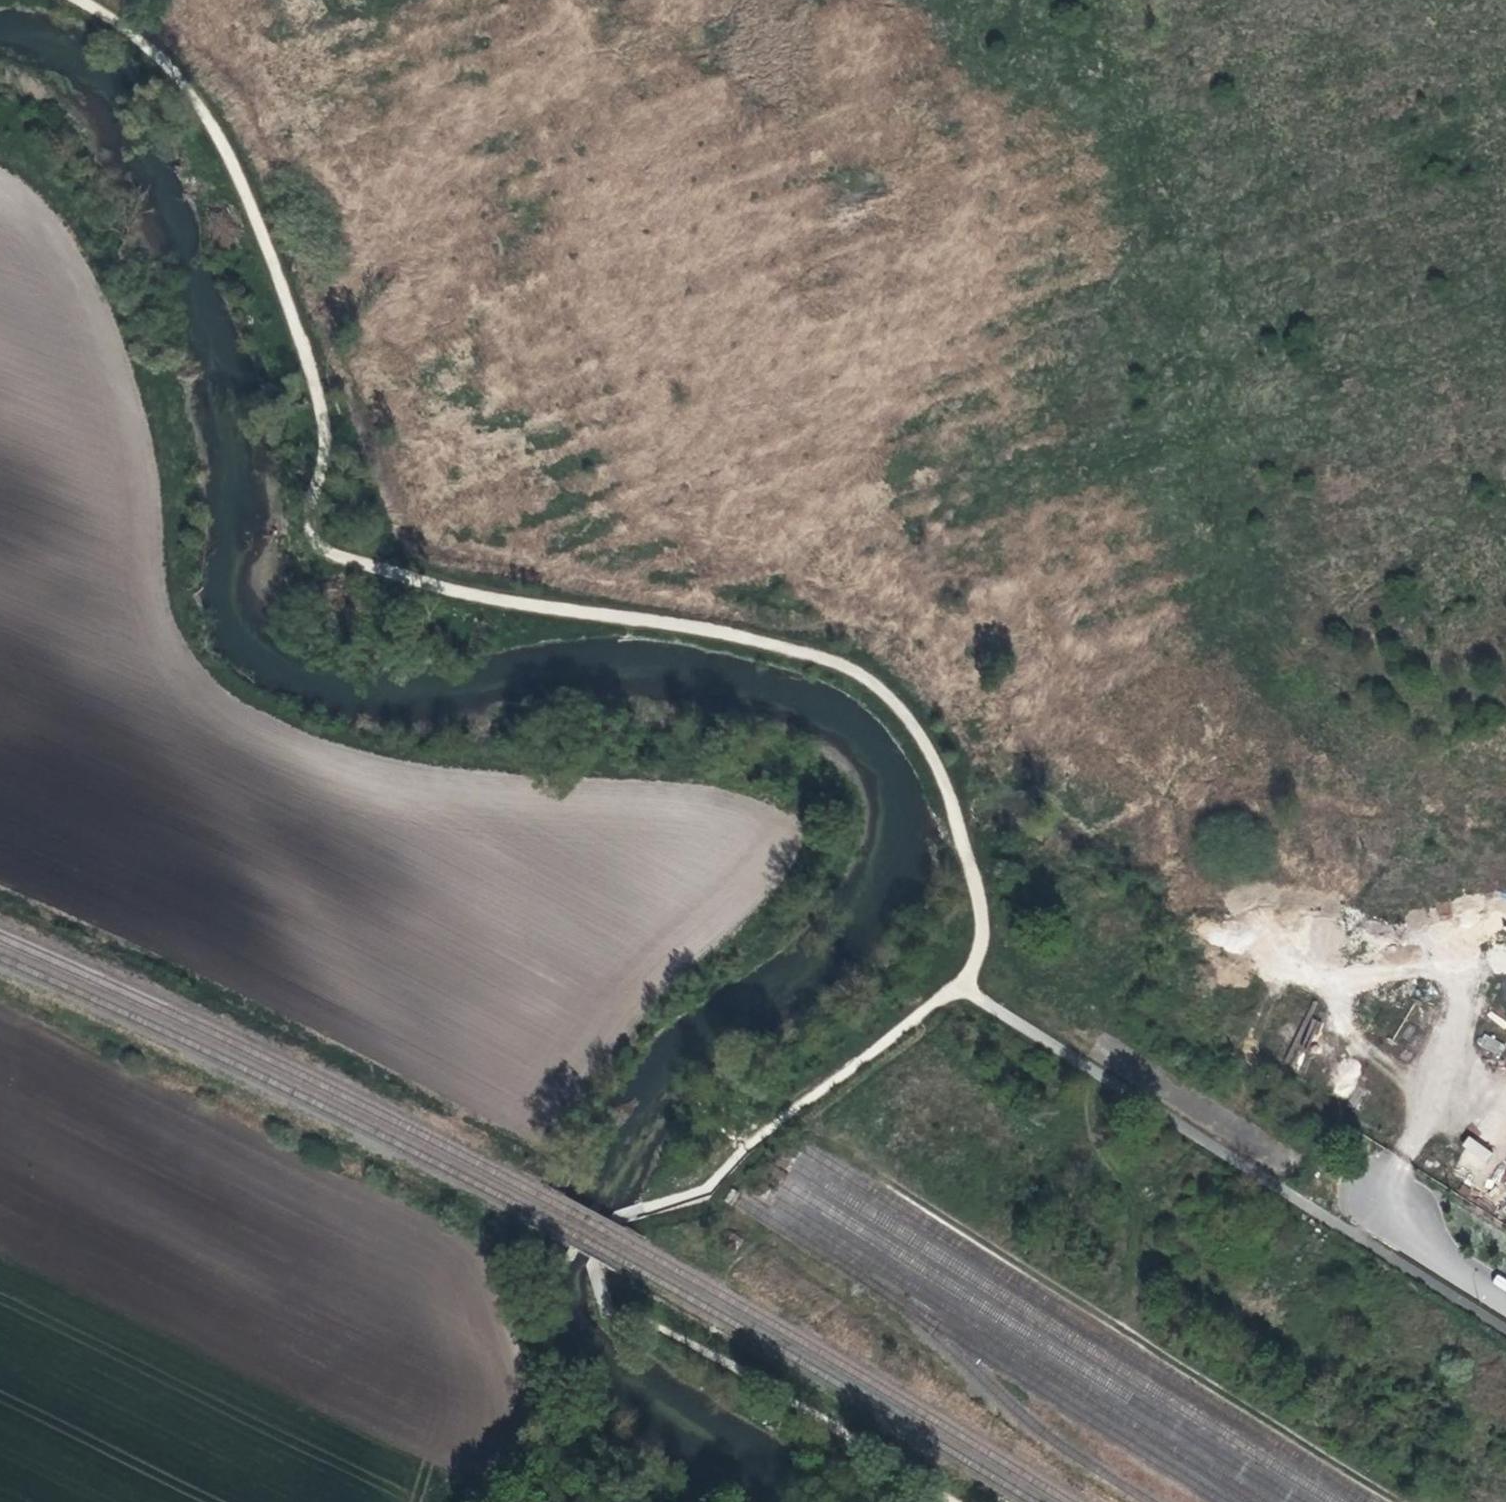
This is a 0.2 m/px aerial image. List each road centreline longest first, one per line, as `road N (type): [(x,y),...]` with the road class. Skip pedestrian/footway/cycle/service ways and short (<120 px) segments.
road 1 (track): [(1401,1501),(915,1197)]
road 2 (unclassified): [(1383,1200),(1418,1239),(1505,1299)]

